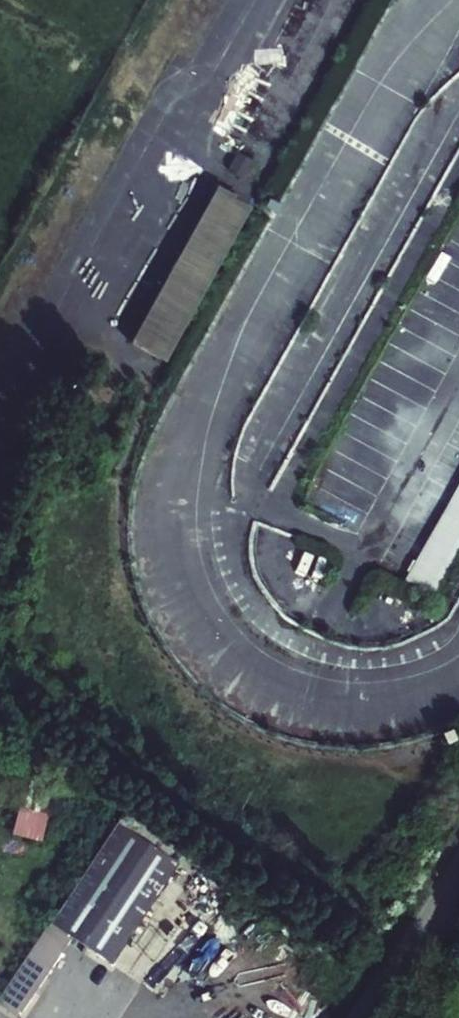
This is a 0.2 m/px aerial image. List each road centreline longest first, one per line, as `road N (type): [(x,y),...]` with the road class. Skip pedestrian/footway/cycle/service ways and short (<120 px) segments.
road 1 (unclassified): [(458,851),(349,1017)]

